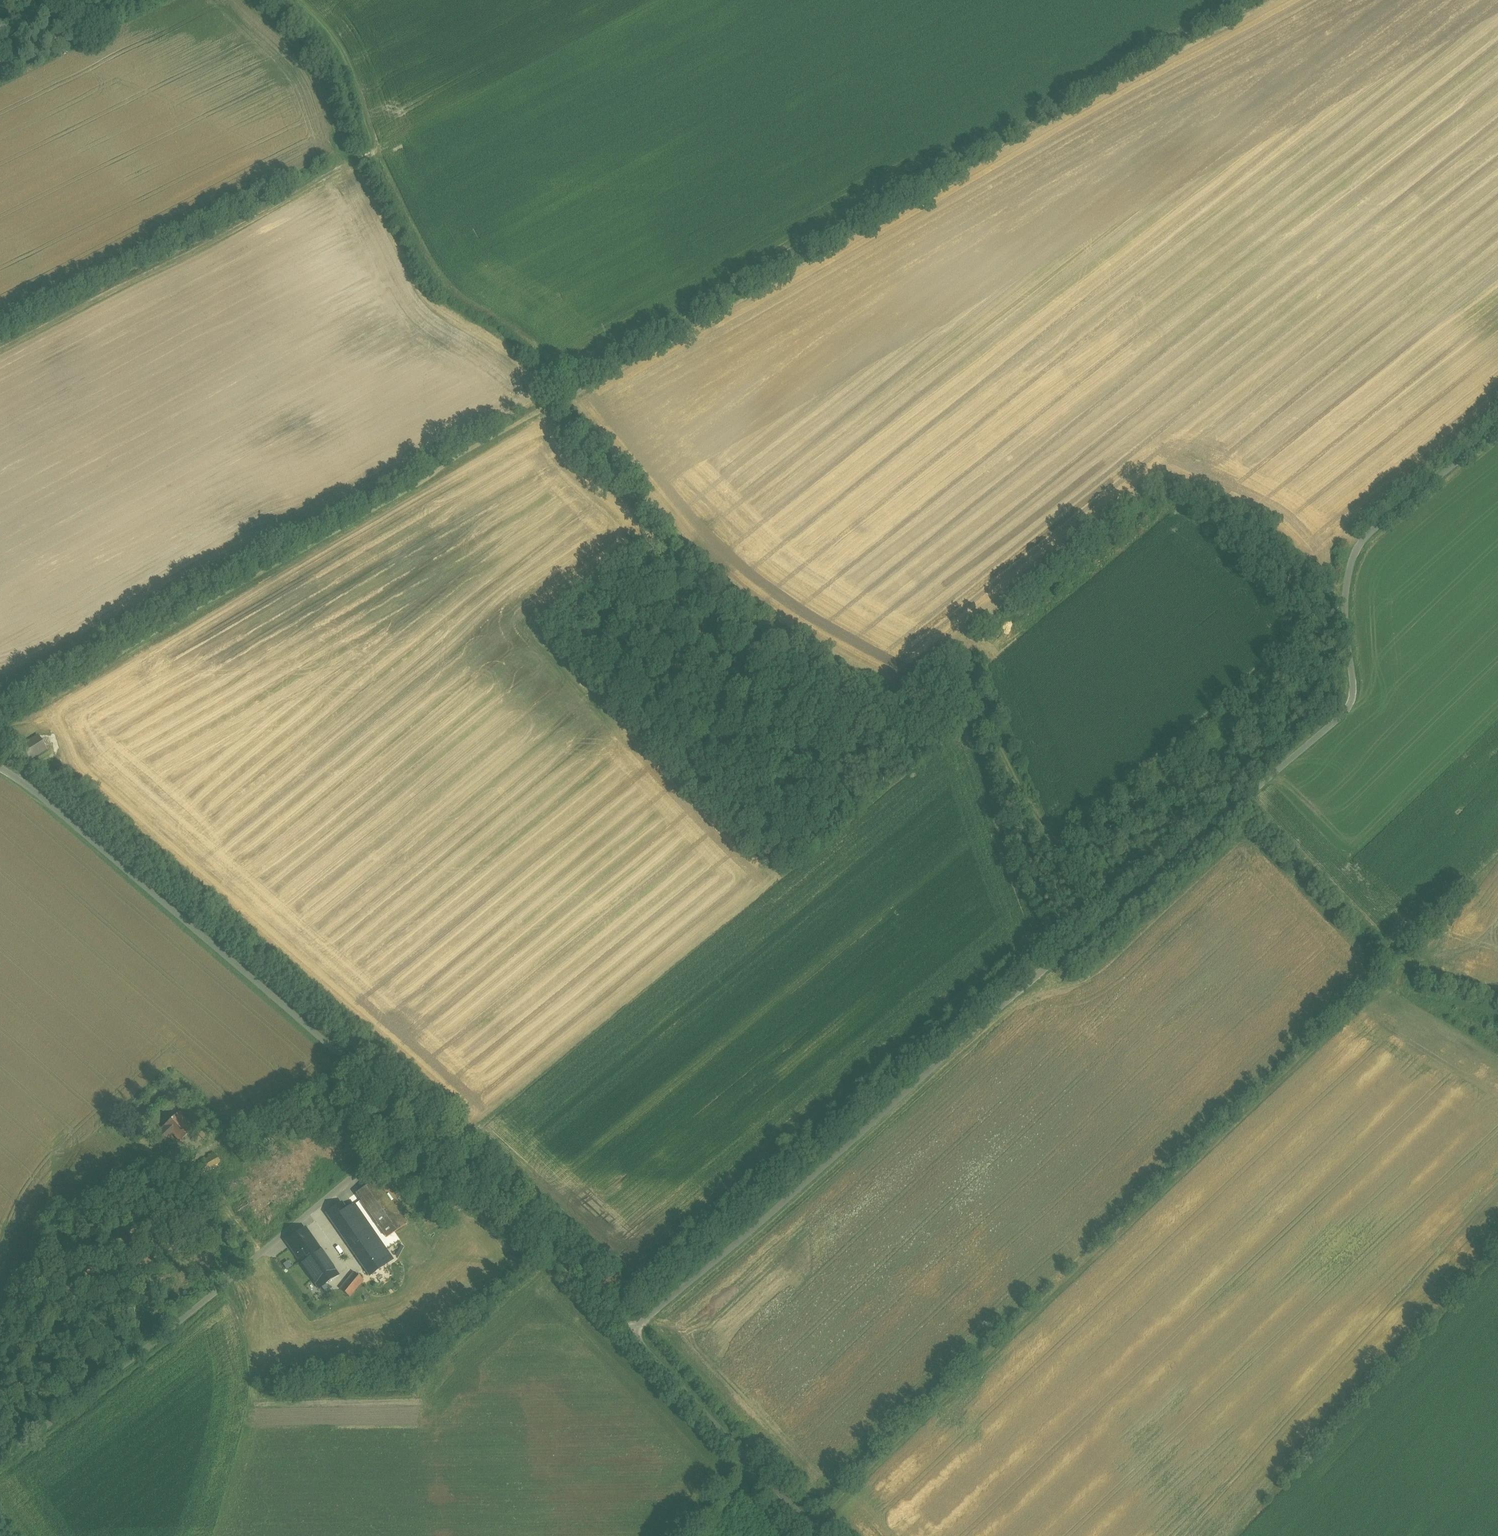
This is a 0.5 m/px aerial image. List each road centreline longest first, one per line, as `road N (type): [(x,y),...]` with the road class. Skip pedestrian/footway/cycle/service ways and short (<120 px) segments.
road 1 (residential): [(624,1329),(1231,786),(1335,711),(1376,517),(1497,419)]
road 2 (residential): [(0,773),(407,1114)]
road 3 (residential): [(0,1447),(407,1114)]
road 4 (residential): [(407,1114),(624,1329)]
road 5 (residential): [(624,1329),(818,1535)]

